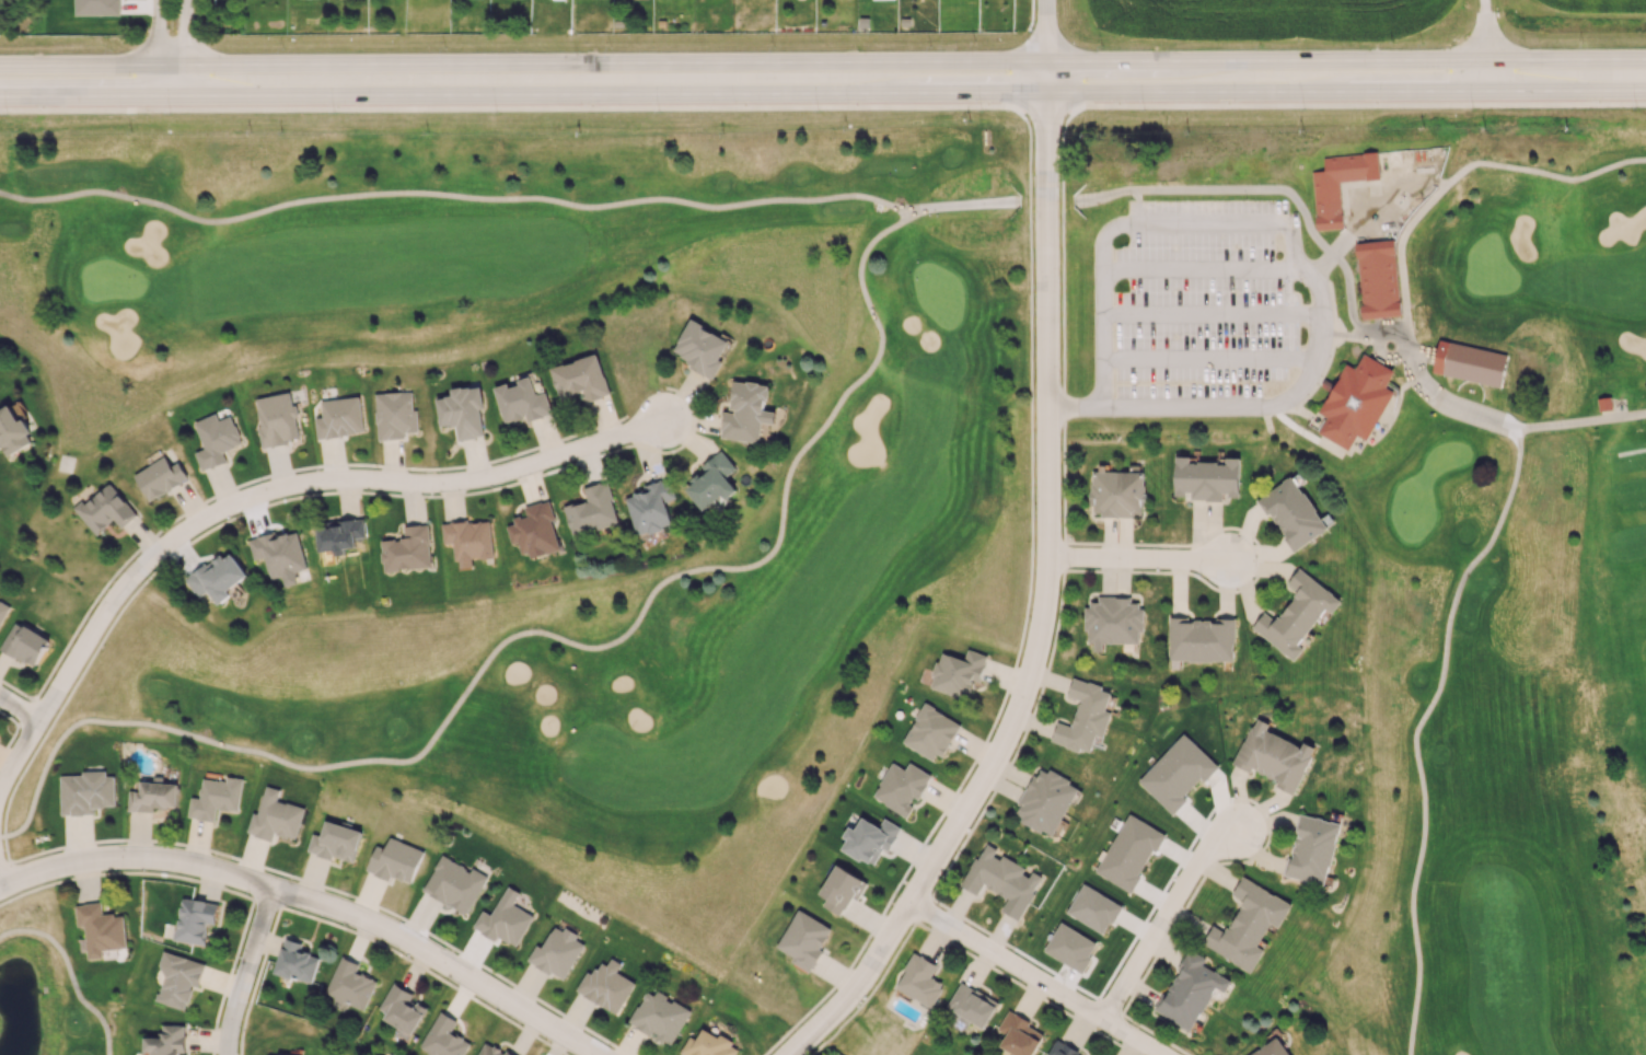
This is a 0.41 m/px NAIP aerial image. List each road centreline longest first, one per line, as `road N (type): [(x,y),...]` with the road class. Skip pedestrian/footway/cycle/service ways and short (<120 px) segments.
road 1 (track): [(912,211),(879,234),(860,260),(879,352),(792,466),(769,556),(746,568),(668,580),(629,633),(604,646),(543,631),(509,638),(414,760),(299,766),(153,723),(78,722),(50,762),(30,820),(0,838)]
road 2 (residential): [(1046,62),(1047,558),(1030,665),(1009,730),(883,949),(848,996),(786,1054)]
road 3 (track): [(912,211),(853,195),(722,208),(662,198),(593,207),(418,192),(303,200),(220,222),(111,192),(45,199),(0,193)]
road 4 (primary): [(1046,62),(161,66)]
road 5 (primary): [(173,96),(1046,92)]
road 6 (residential): [(0,794),(124,591),(199,523),(306,484),(510,476),(666,421)]
road 7 (track): [(1517,430),(1510,494),(1488,546),(1463,577),(1441,683),(1415,737),(1424,833),(1412,905),(1418,971),(1410,1054)]
road 8 (residential): [(0,888),(94,860),(186,860),(398,934),(595,1054)]
road 9 (primary): [(1645,59),(1046,62)]
road 10 (primary): [(1046,92),(1645,90)]
road 11 (track): [(1386,335),(1356,324),(1346,269),(1286,189),(1132,190),(1078,201)]
road 12 (residential): [(1161,1054),(905,911)]
road 13 (residential): [(1103,1019),(1199,858),(1241,828)]
road 14 (track): [(1645,160),(1577,179),(1480,164),(1448,184)]
road 15 (residential): [(1047,558),(1233,560)]
road 16 (primary): [(0,96),(173,96)]
road 17 (track): [(13,932),(35,931),(55,942),(81,997),(106,1027),(110,1054)]
road 18 (track): [(1448,184),(1403,240),(1407,329),(1401,338)]
road 19 (residential): [(277,889),(239,1011),(234,1054)]
road 20 (primary): [(161,66),(0,66)]
road 21 (track): [(1517,430),(1438,399),(1399,357)]
road 22 (track): [(1645,414),(1517,430)]

